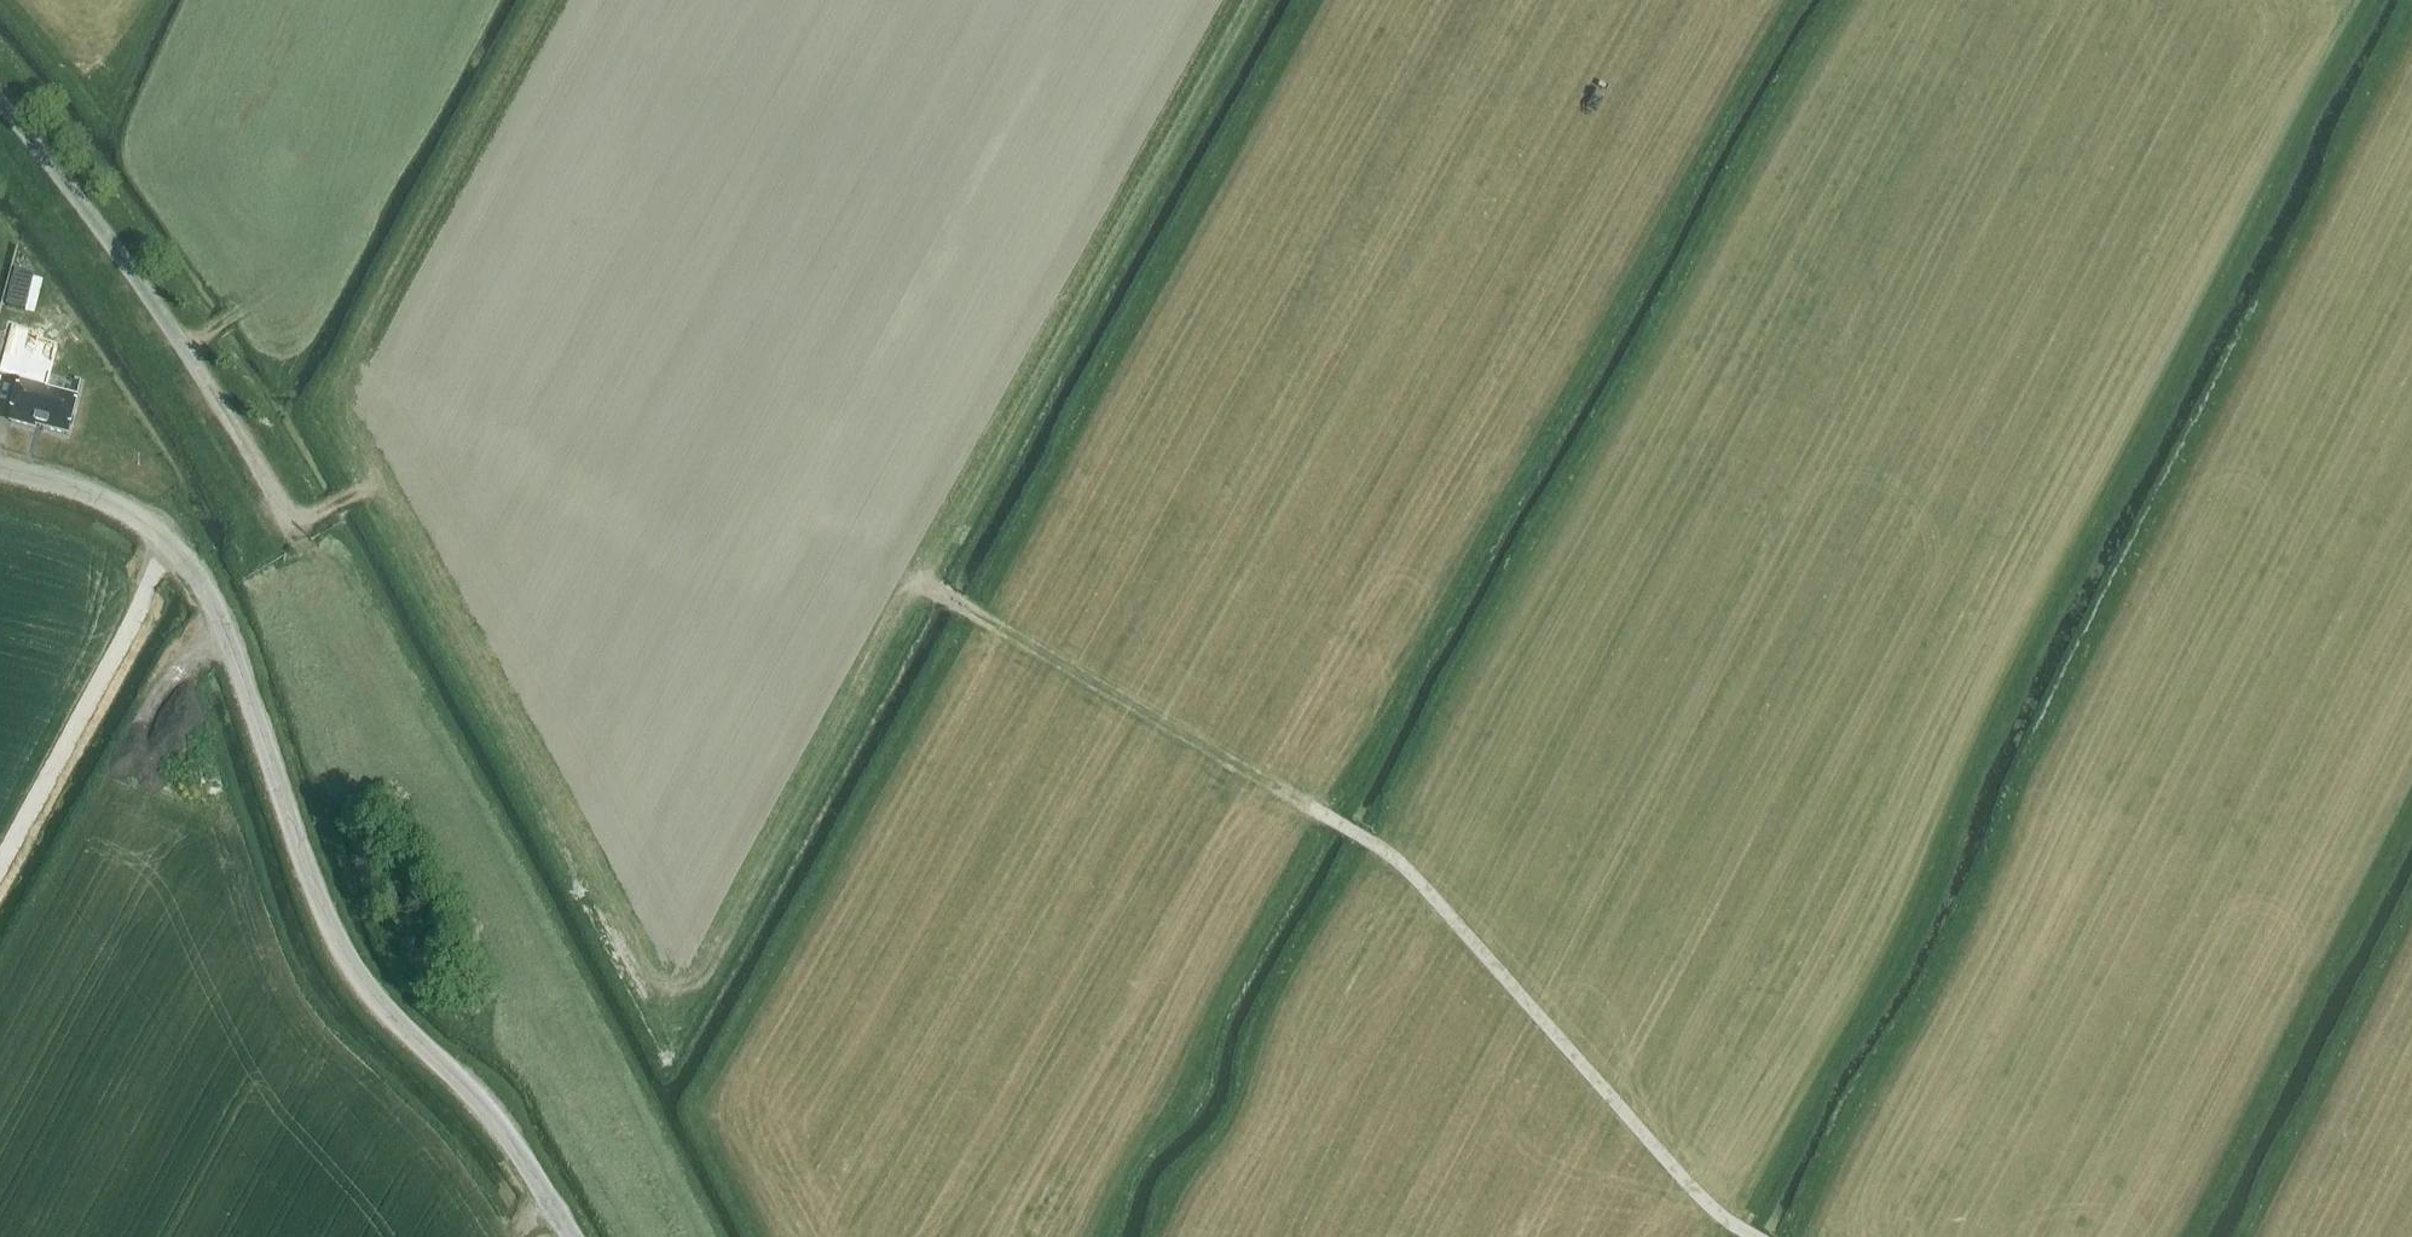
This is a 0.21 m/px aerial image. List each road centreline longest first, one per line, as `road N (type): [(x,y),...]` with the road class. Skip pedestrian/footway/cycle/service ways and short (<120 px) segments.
road 1 (unclassified): [(570,1236),(493,1117),(378,1004),(347,960),(315,895),(235,655),(193,572),(130,512),(0,469)]
road 2 (track): [(1755,1236),(1698,1194),(1400,861),(1312,807)]
road 3 (track): [(0,867),(139,611),(168,543)]

